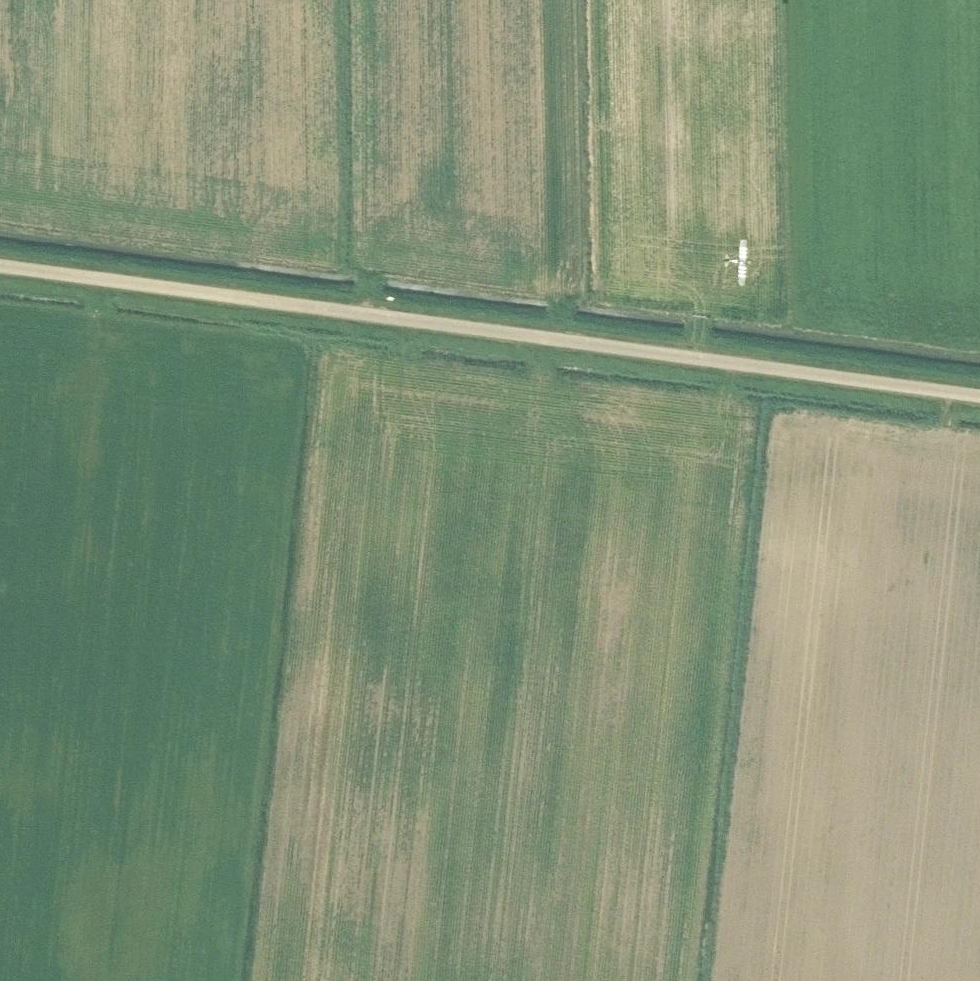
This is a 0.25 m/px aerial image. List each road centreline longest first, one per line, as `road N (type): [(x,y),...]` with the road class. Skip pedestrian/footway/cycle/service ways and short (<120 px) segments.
road 1 (unclassified): [(979,396),(0,266)]

